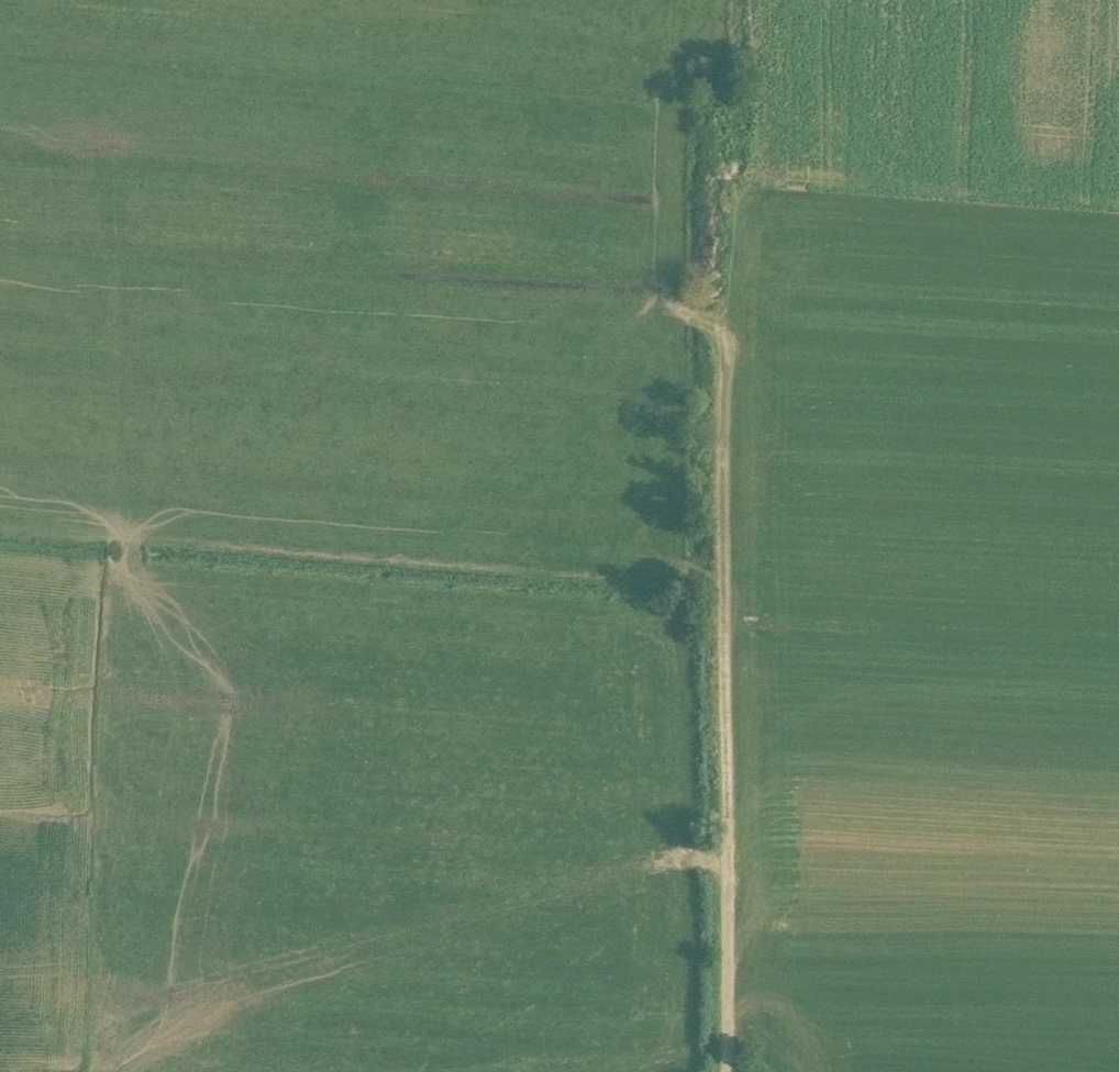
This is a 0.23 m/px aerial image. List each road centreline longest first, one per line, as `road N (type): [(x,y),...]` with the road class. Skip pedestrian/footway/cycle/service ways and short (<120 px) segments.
road 1 (track): [(726,1071),(721,600)]

